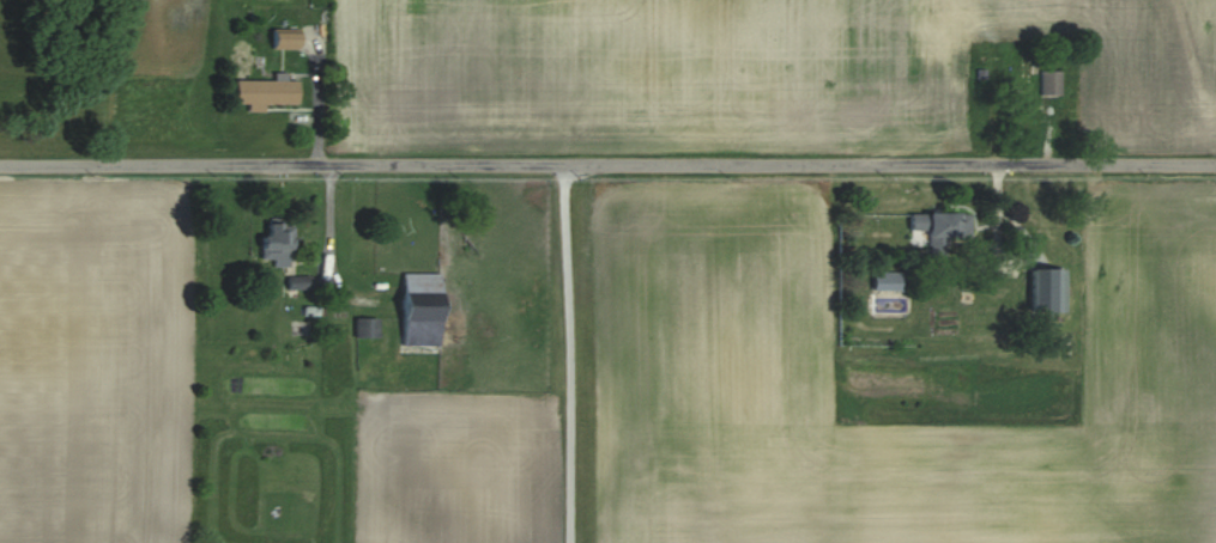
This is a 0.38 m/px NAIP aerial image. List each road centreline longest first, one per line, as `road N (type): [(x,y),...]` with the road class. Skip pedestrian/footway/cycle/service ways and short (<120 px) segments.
road 1 (residential): [(0,167),(1215,166)]

